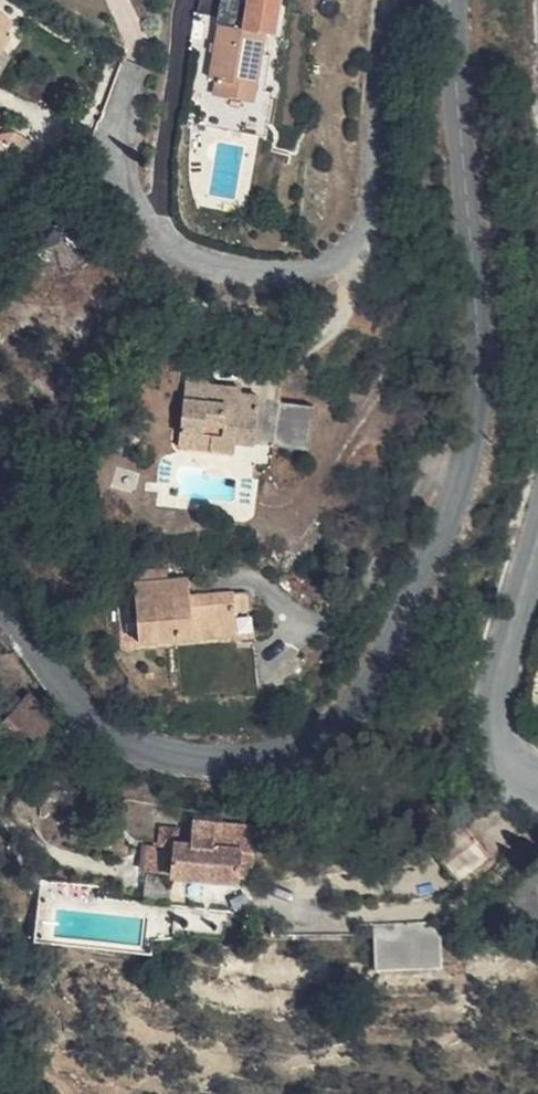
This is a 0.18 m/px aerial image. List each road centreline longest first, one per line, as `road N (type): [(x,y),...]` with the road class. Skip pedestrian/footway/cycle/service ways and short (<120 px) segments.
road 1 (tertiary): [(453,0),(482,268),(478,402),(450,513),(410,621),(356,712),(290,751),(233,760),(139,742),(112,732),(74,692),(0,590)]
road 2 (secondary): [(537,779),(500,737),(494,700),(537,544)]

